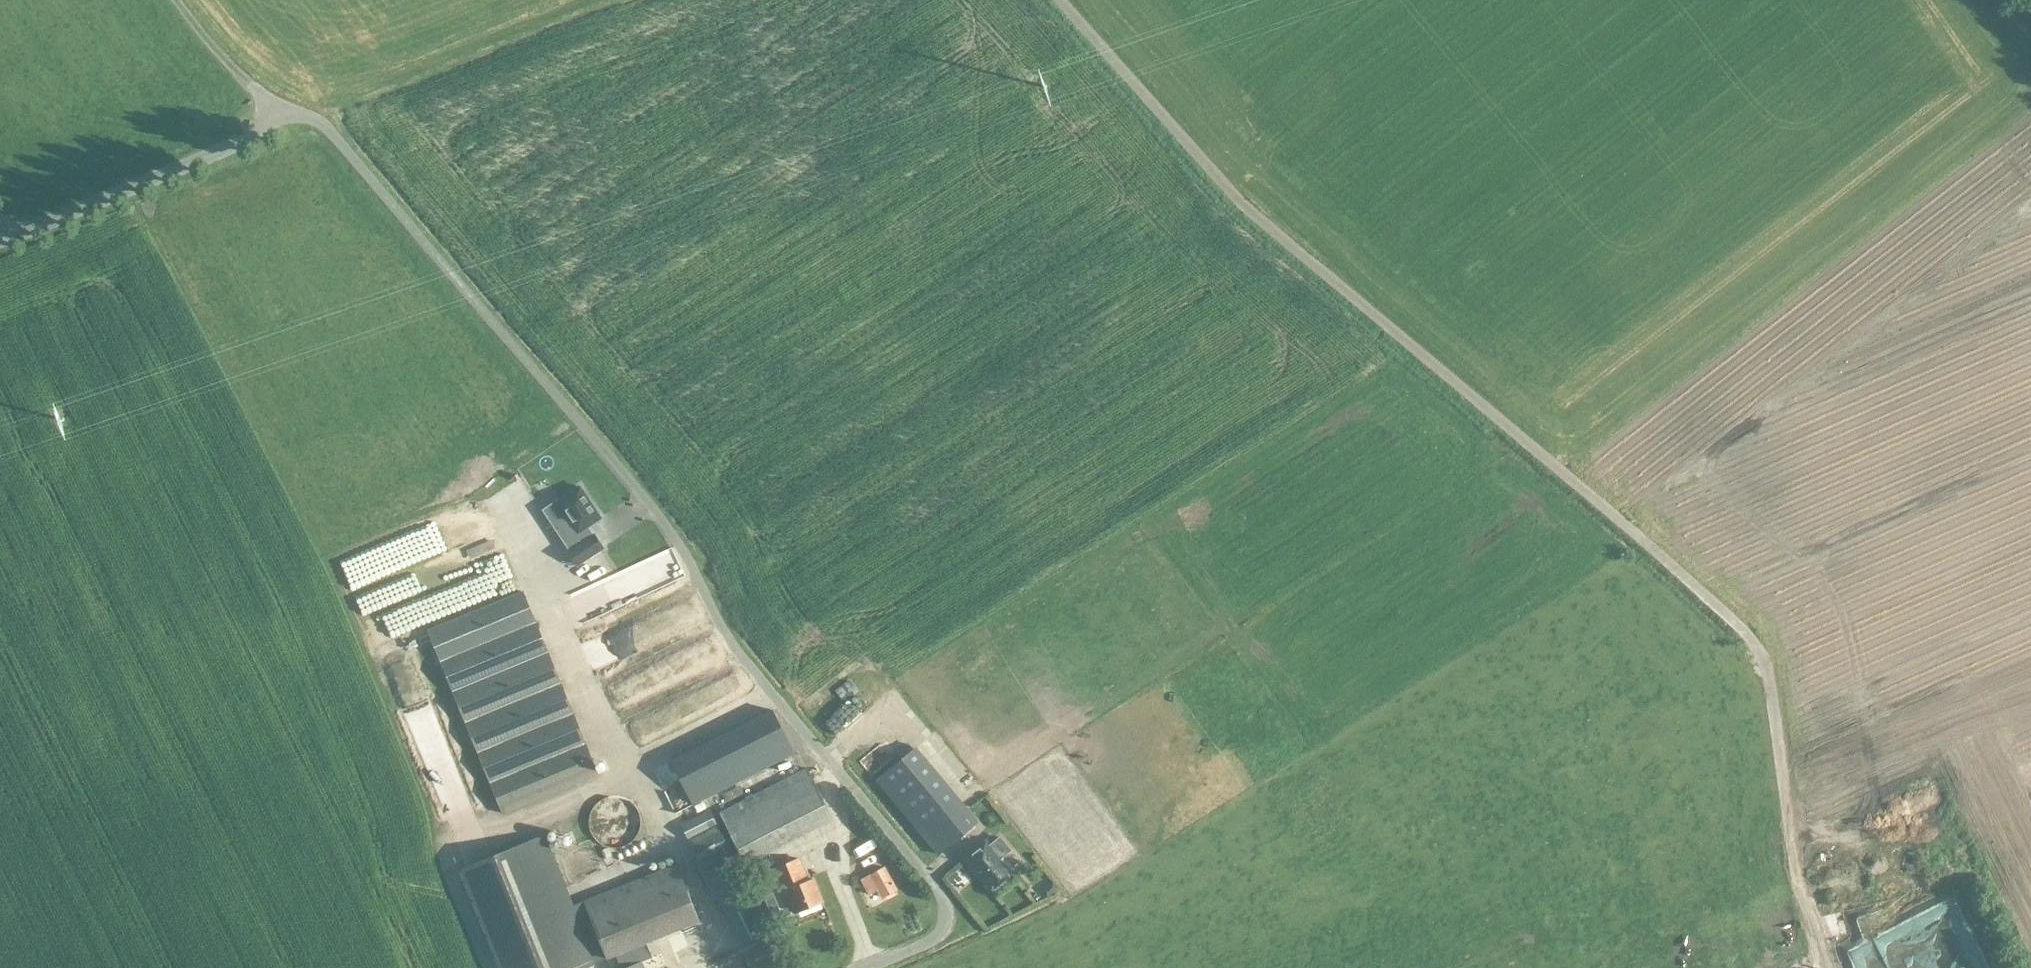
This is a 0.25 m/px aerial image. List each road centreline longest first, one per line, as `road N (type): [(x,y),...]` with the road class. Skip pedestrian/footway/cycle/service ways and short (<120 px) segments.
road 1 (track): [(1828,967),(1801,891),(1759,648),(1701,590),(1263,223),(1059,0)]

